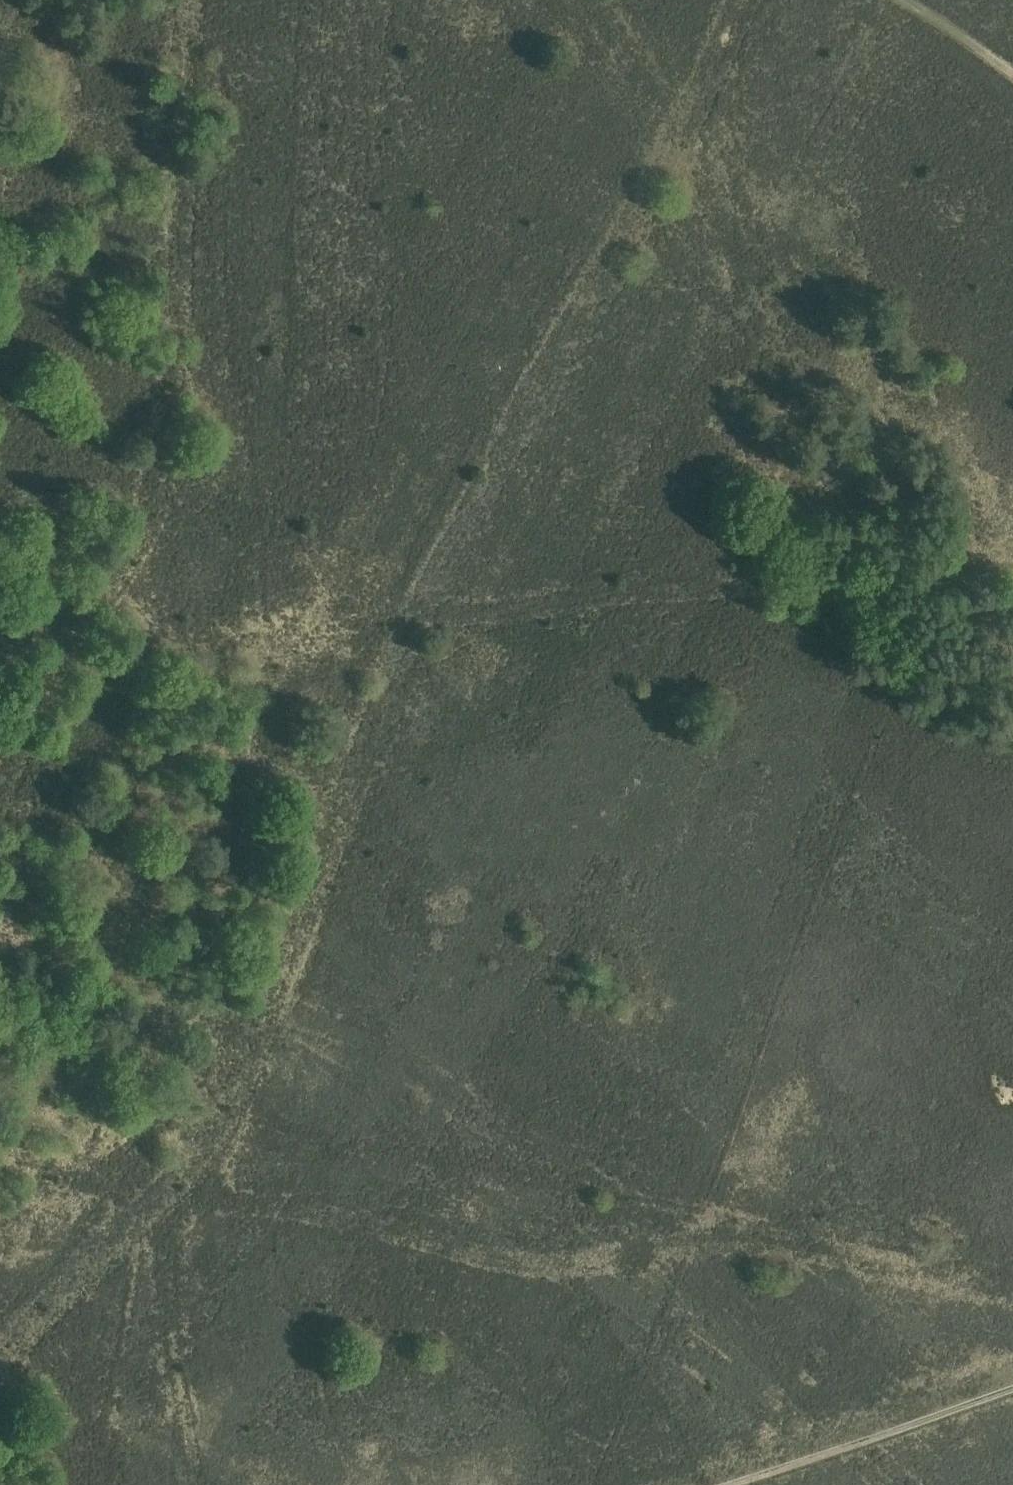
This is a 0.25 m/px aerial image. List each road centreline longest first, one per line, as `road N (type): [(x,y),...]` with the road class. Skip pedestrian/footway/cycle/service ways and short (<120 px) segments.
road 1 (track): [(727,1484),(1012,1389)]

